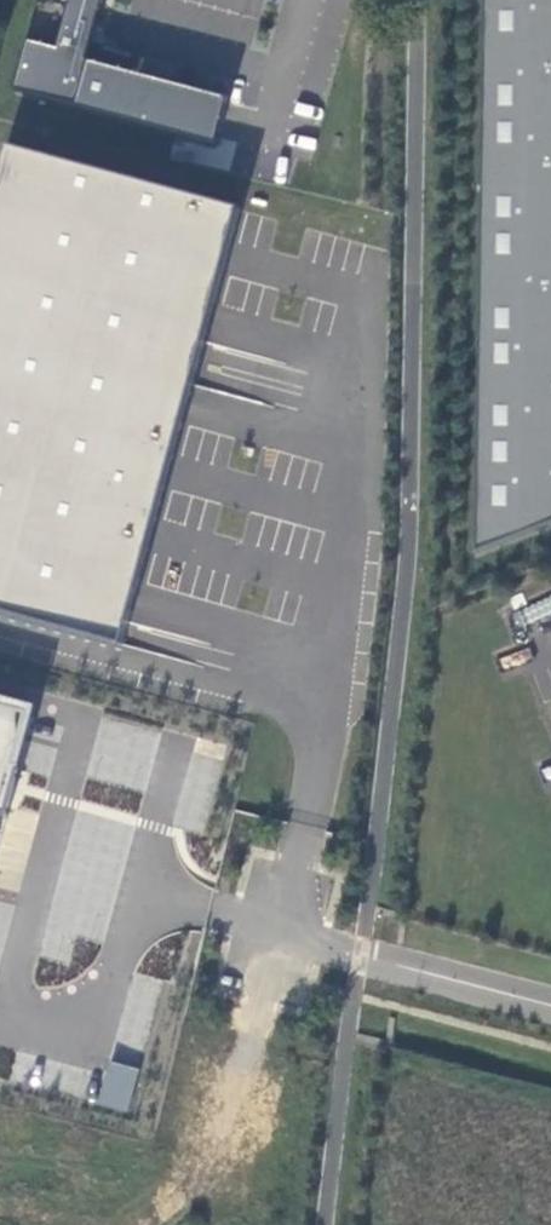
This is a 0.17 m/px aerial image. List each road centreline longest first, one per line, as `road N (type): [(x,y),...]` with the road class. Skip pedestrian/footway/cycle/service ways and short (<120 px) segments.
road 1 (unclassified): [(550,1007),(281,936)]

